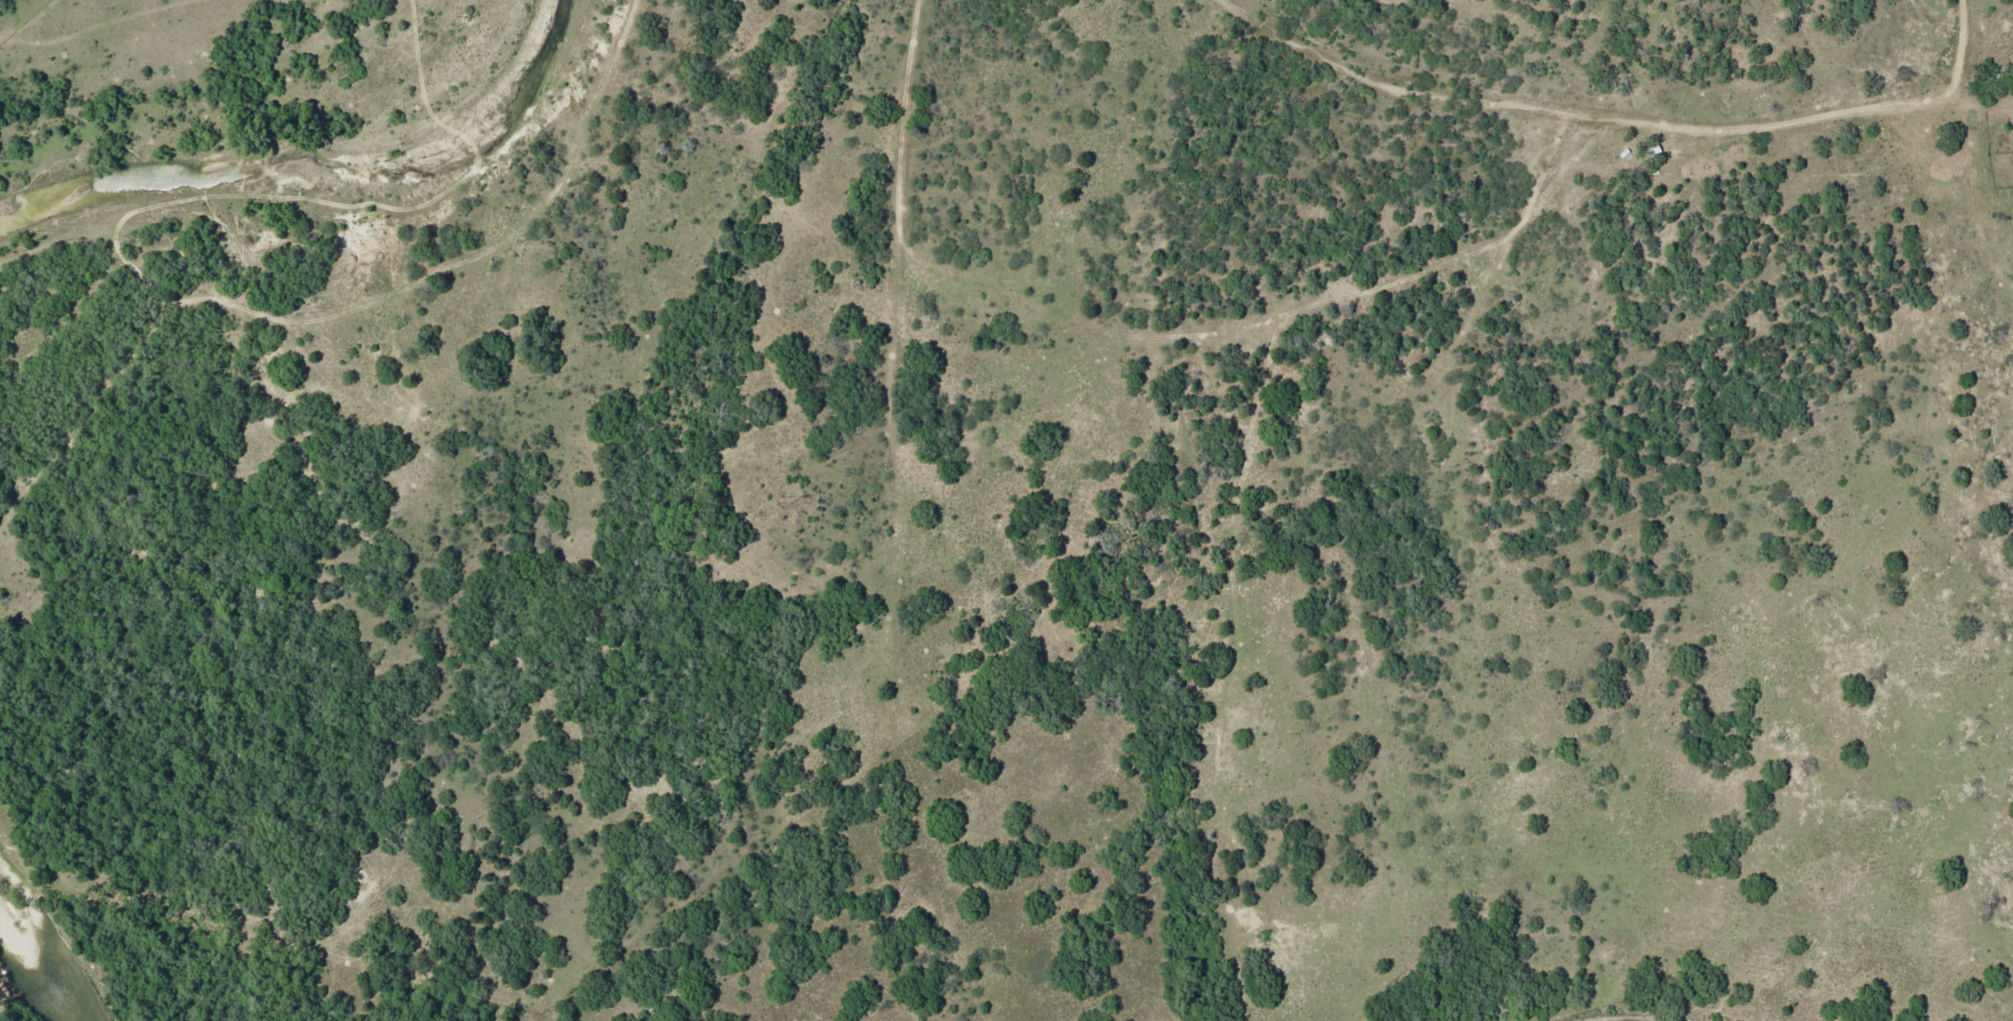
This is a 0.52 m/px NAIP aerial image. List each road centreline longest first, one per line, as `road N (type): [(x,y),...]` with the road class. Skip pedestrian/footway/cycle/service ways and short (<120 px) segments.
road 1 (residential): [(1965,0),(1967,55),(1949,98),(1719,136),(1395,96),(1256,25),(1227,0)]
road 2 (residential): [(631,0),(573,170),(515,248),(500,212)]

